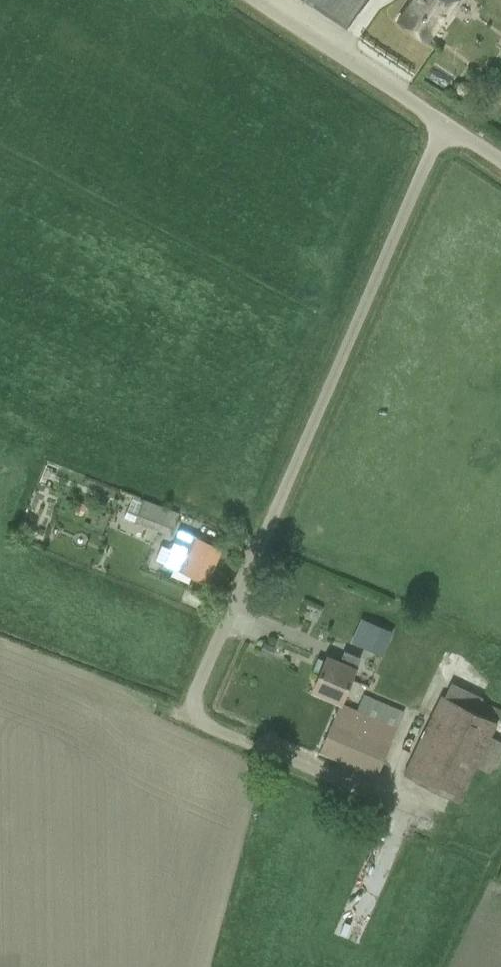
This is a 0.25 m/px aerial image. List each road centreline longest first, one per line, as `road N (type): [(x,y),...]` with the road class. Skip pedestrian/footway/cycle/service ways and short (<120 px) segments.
road 1 (unclassified): [(424,813),(193,721),(189,709),(444,122)]
road 2 (unclassified): [(256,0),(444,122)]

